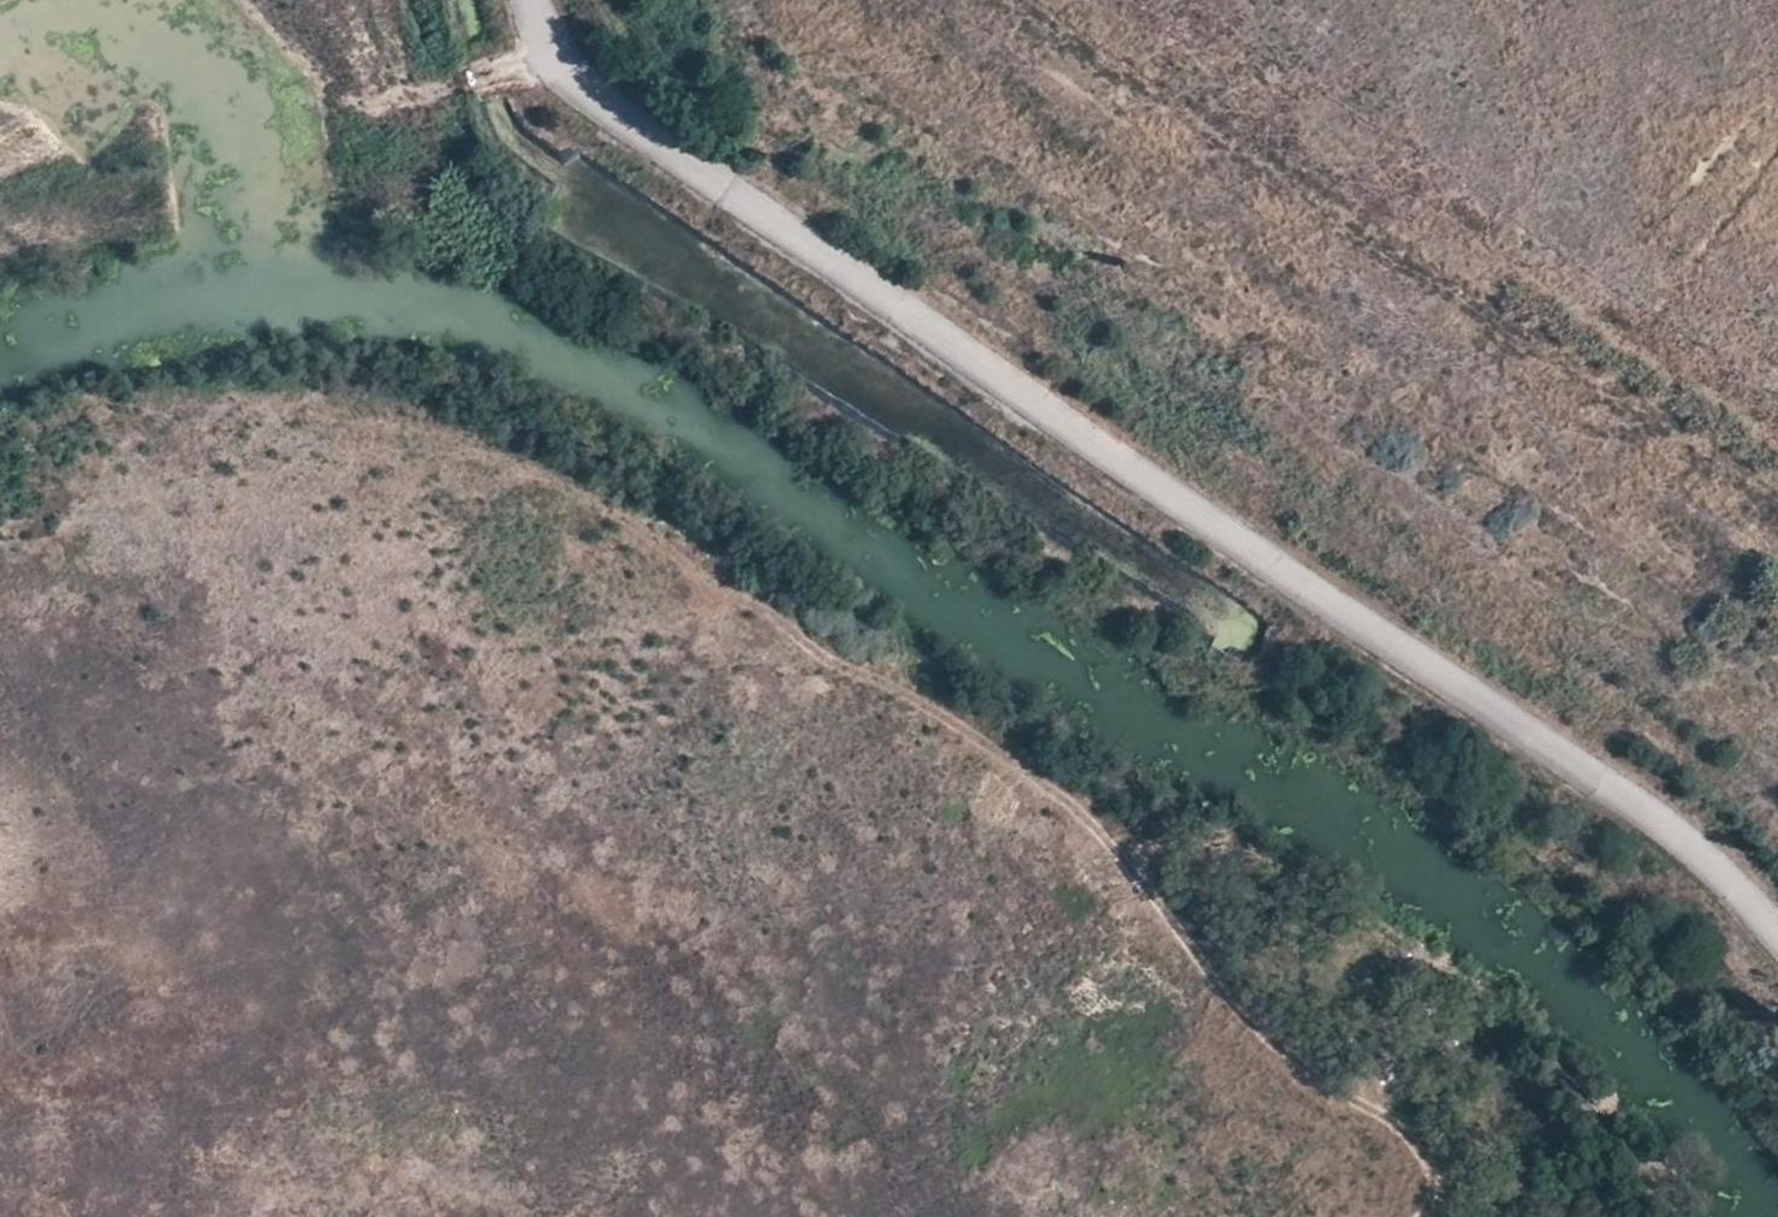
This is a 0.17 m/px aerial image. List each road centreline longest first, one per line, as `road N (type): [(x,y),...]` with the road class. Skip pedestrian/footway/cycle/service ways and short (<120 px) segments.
road 1 (track): [(561,57),(352,105),(135,132),(0,165)]

